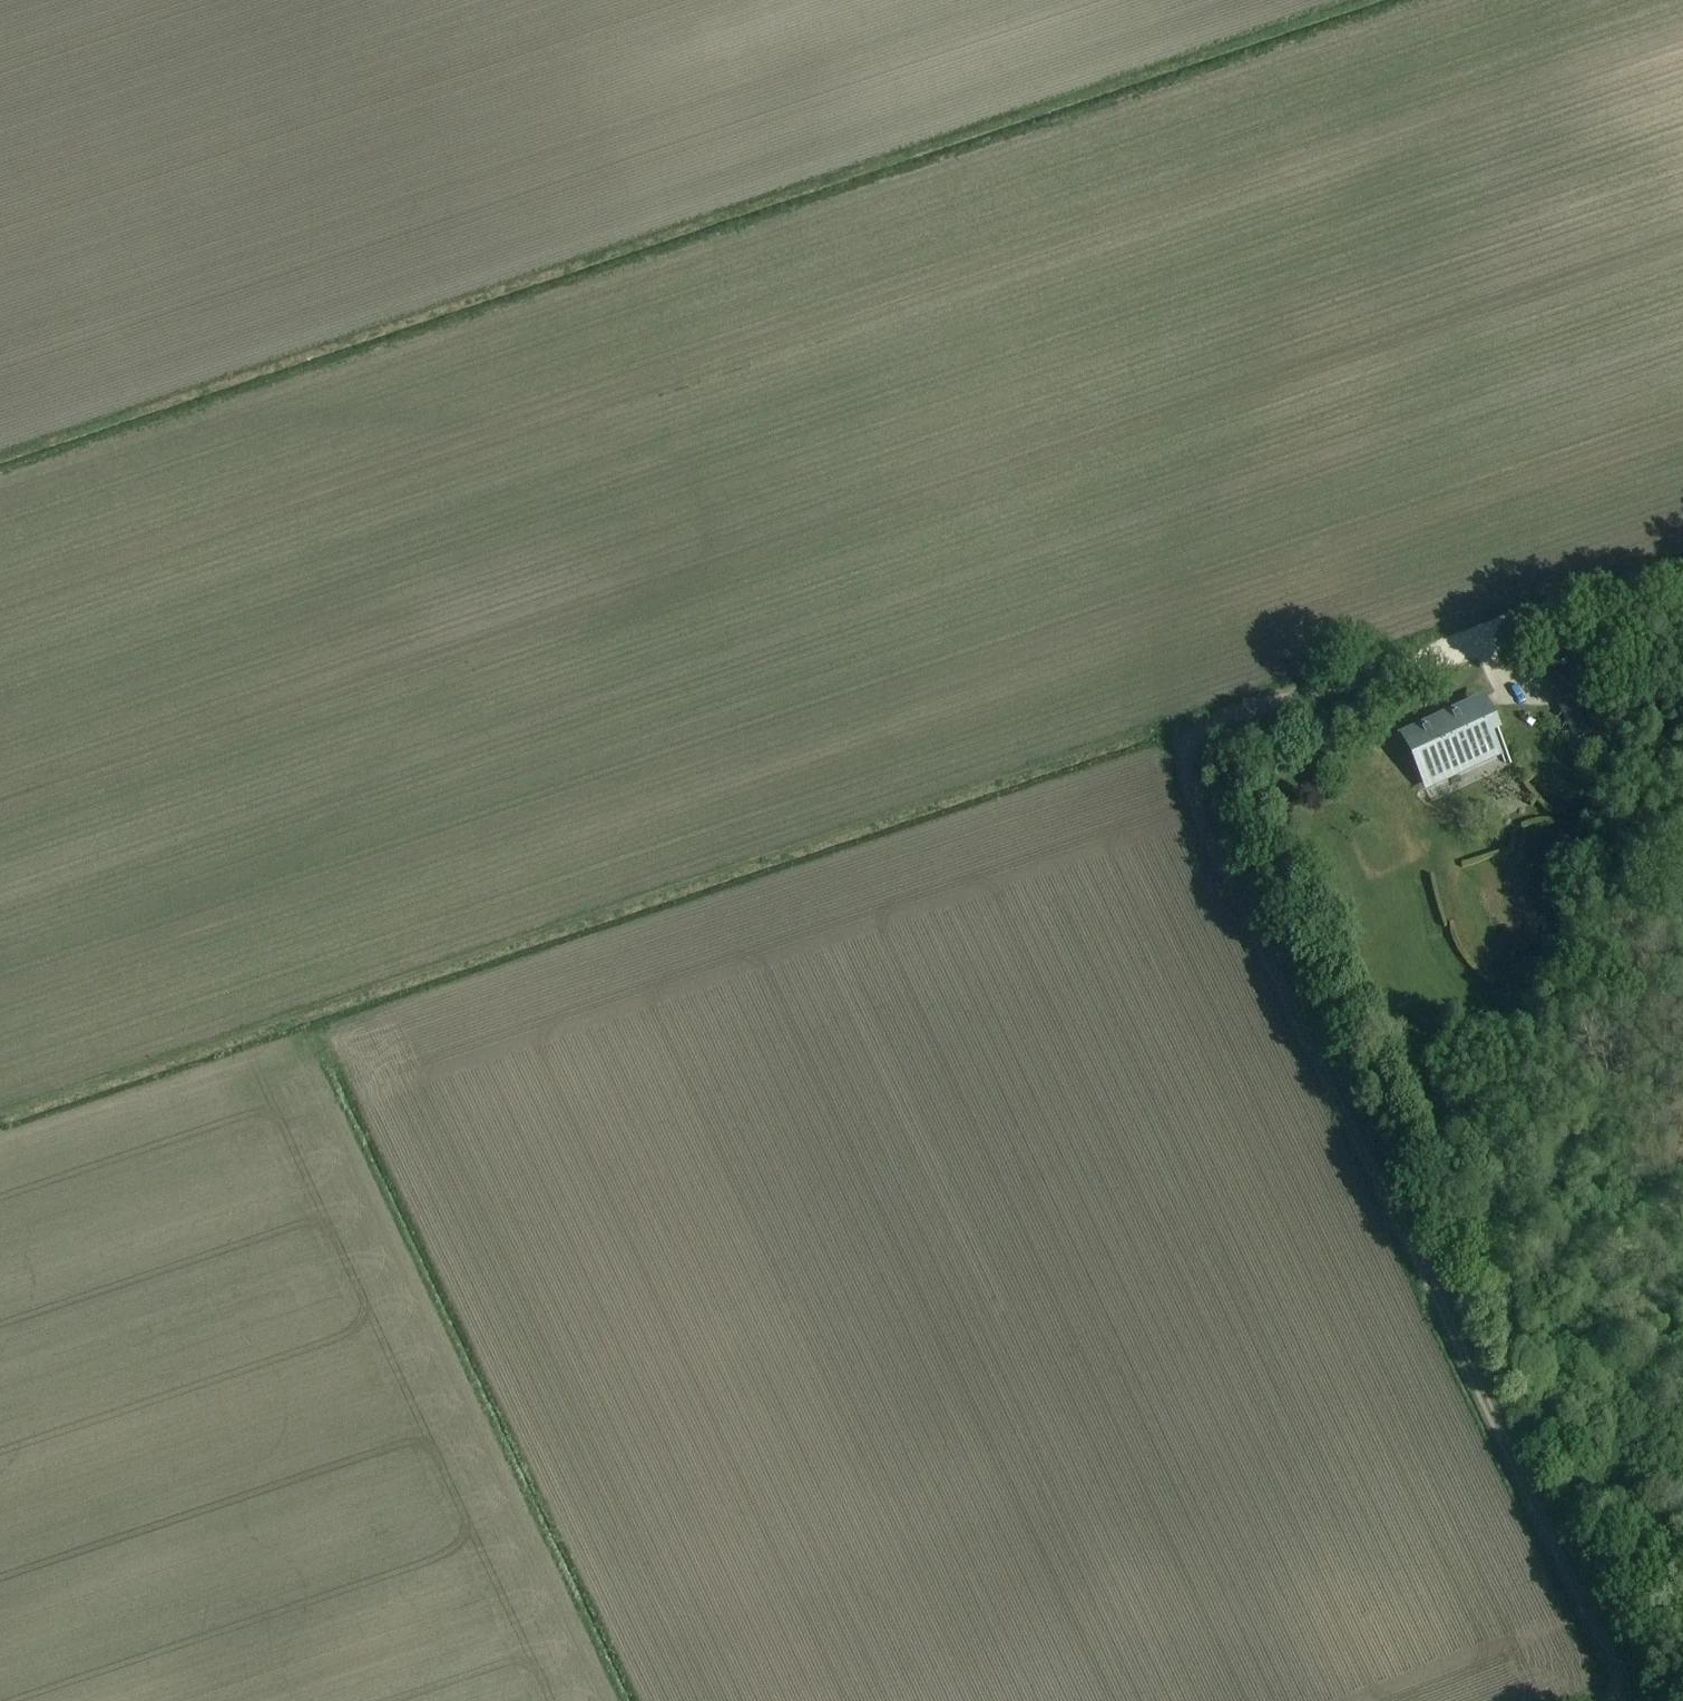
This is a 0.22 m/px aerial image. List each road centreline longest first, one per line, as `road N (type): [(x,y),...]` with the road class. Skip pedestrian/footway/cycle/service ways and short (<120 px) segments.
road 1 (track): [(1682,571),(1205,731),(1189,757),(1196,793),(1636,1698),(1628,1700)]

